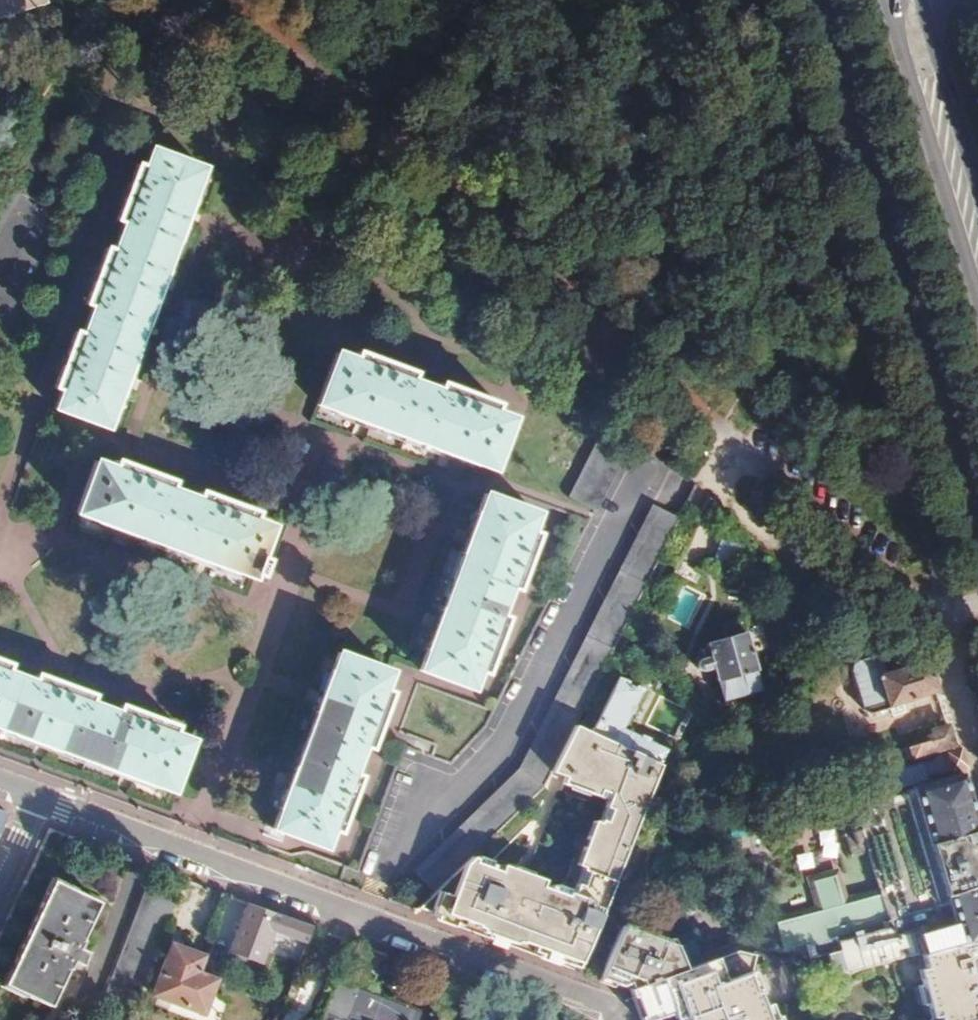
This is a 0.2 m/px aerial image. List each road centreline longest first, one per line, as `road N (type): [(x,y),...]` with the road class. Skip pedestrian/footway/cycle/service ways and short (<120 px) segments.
road 1 (residential): [(45,799),(571,992),(611,1019)]
road 2 (secondary): [(887,0),(977,288)]
road 3 (track): [(711,416),(828,246)]
road 4 (secondary): [(977,191),(923,0)]

